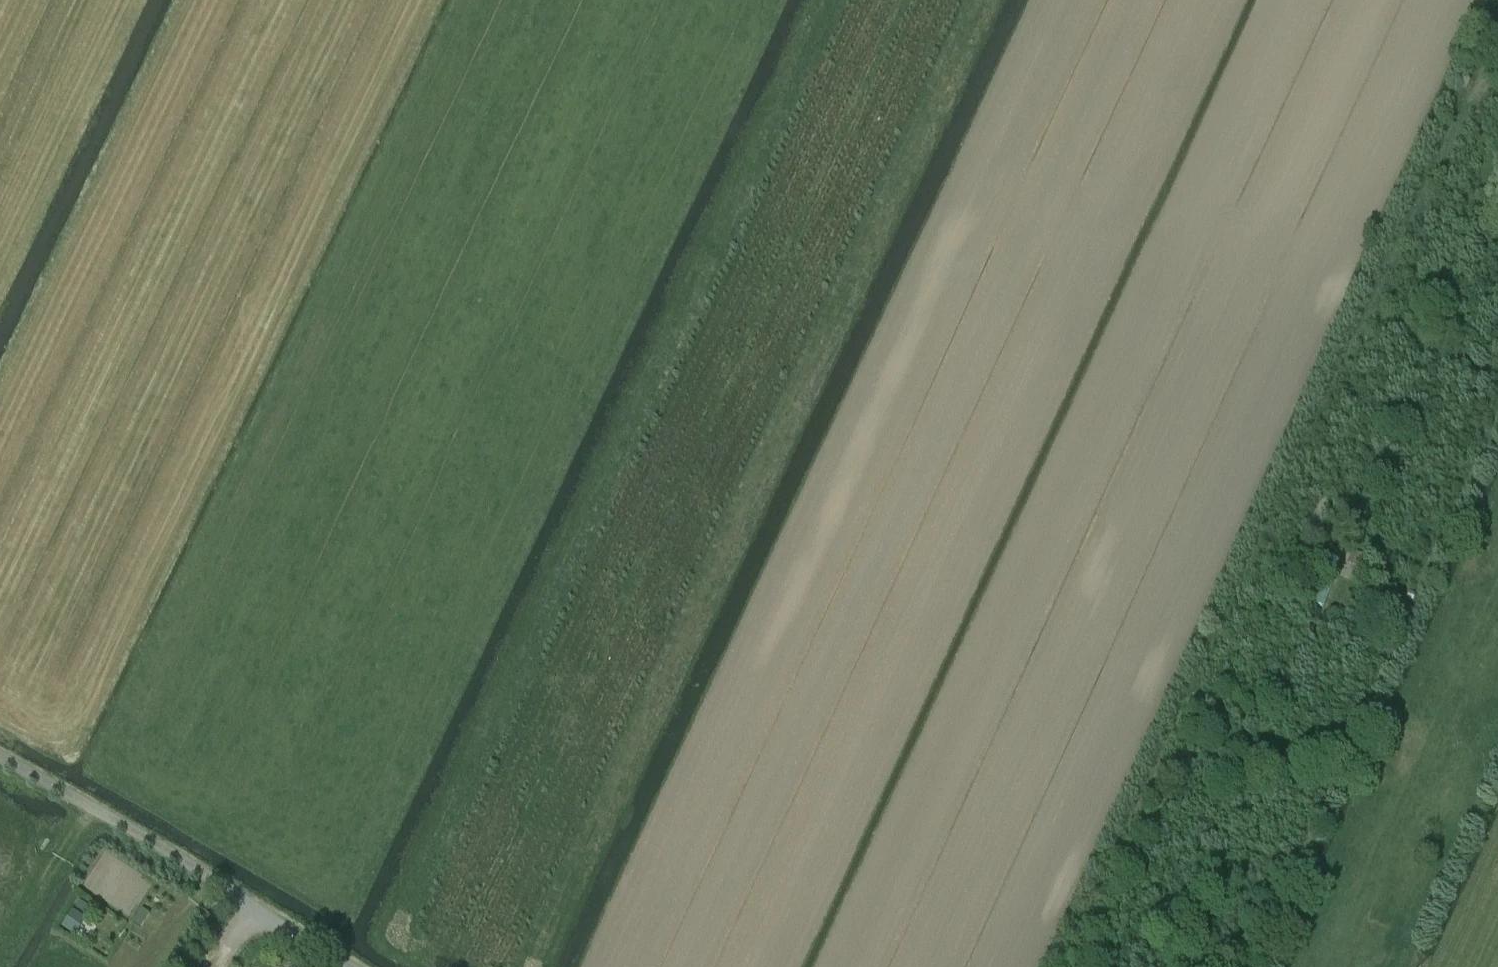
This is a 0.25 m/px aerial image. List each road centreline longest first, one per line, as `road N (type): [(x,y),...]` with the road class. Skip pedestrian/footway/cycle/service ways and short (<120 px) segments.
road 1 (unclassified): [(353,966),(231,891)]

